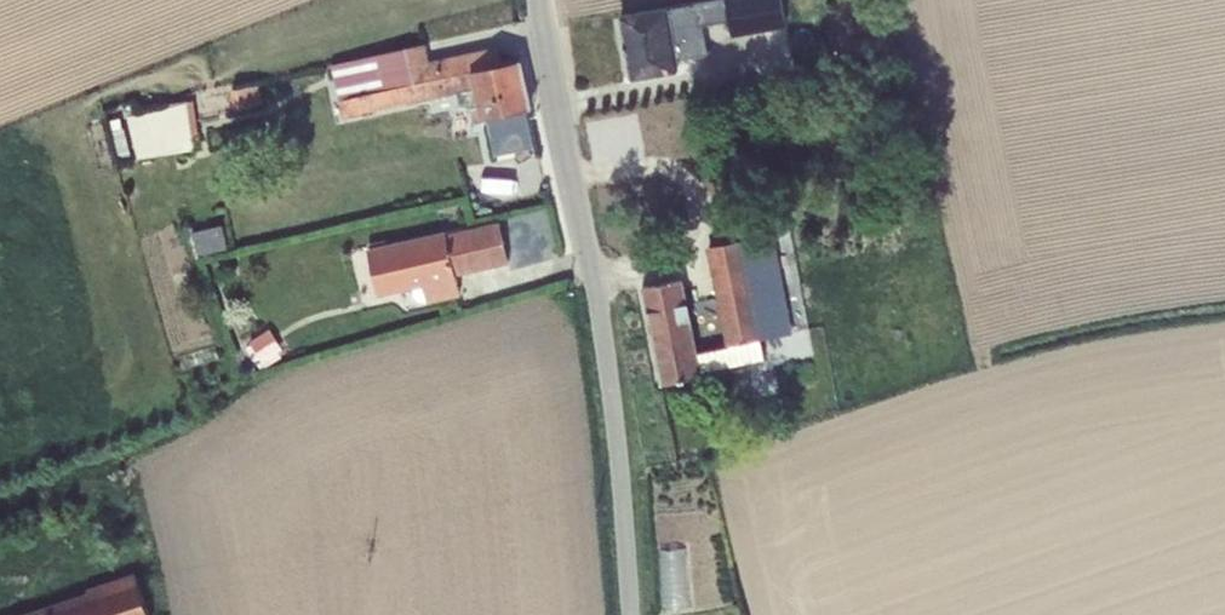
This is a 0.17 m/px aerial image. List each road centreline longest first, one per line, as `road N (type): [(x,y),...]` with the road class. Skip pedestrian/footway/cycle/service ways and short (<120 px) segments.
road 1 (unclassified): [(538,0),(610,366),(629,614)]

